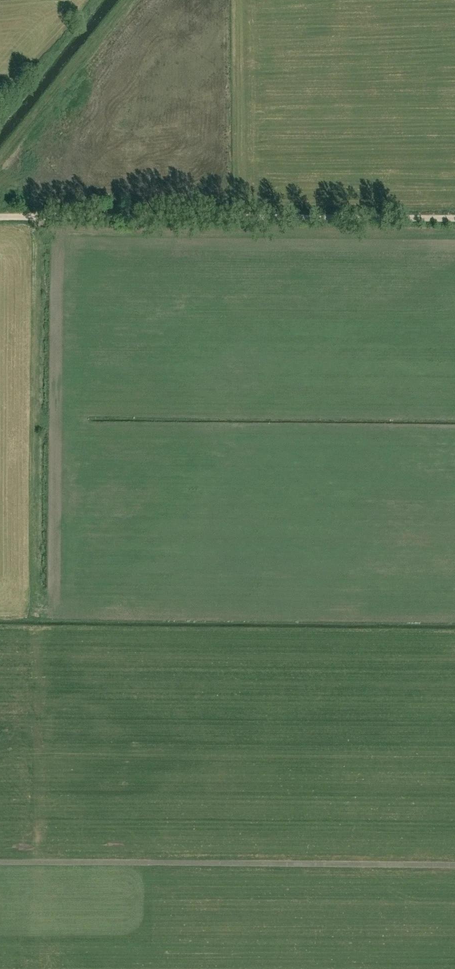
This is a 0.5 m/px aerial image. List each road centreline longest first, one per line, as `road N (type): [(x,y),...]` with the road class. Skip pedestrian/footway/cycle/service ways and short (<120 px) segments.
road 1 (track): [(454,218),(0,216)]

